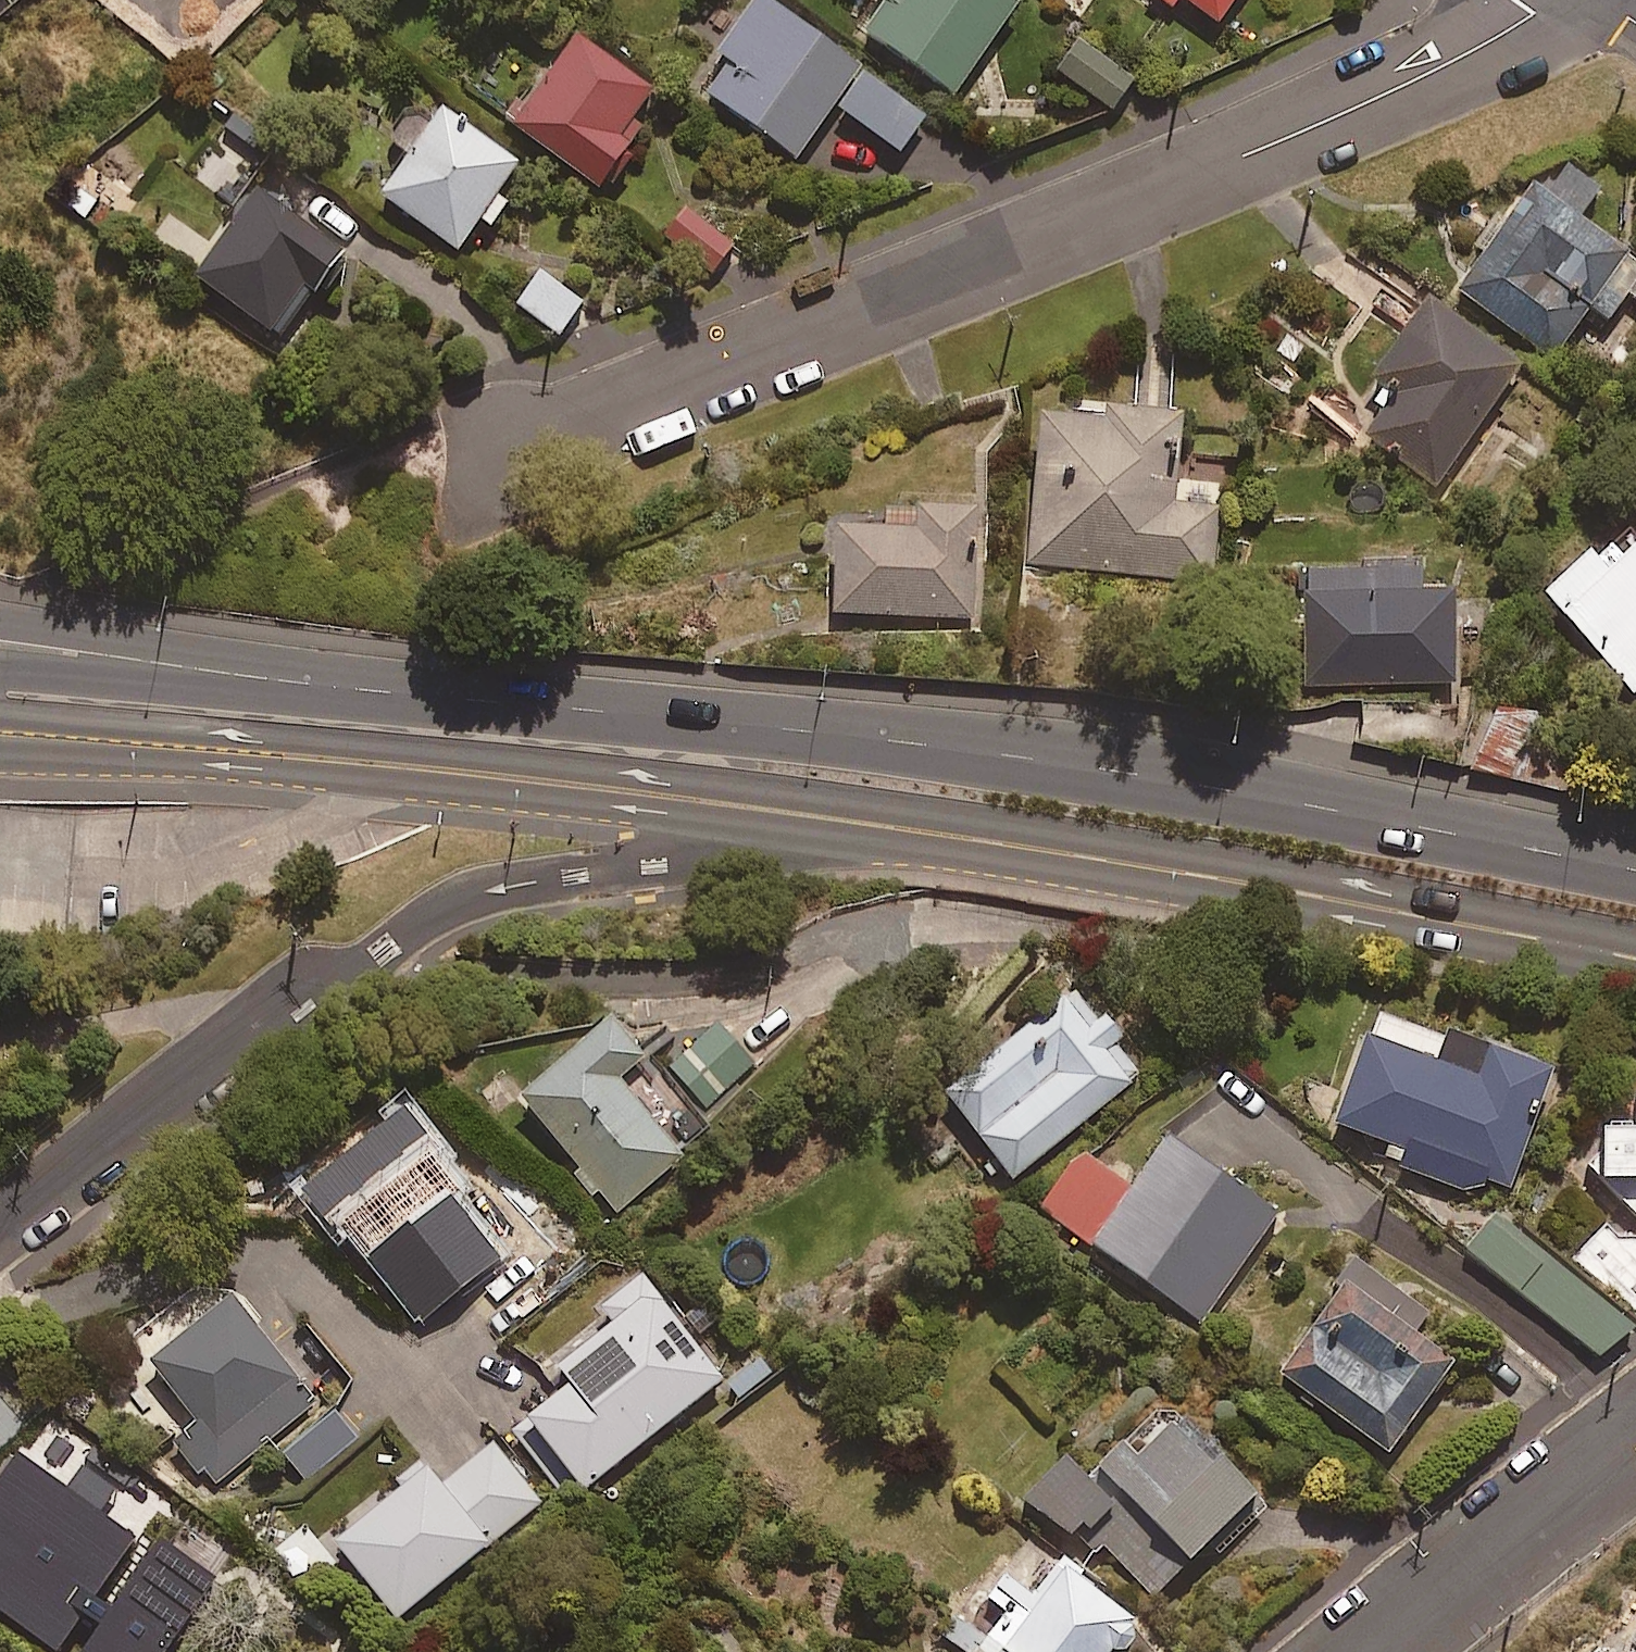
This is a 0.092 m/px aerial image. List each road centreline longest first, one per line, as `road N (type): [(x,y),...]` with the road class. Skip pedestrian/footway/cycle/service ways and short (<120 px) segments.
road 1 (secondary): [(281,679),(786,724),(1371,813),(1635,869)]
road 2 (residential): [(506,452),(1375,101),(1475,54),(1560,0)]
road 3 (residential): [(814,816),(431,899),(327,954),(189,1046),(0,1202)]
road 4 (secondary): [(1635,969),(1073,853),(814,816)]
road 5 (secondary): [(814,816),(477,773),(18,734)]
road 6 (residential): [(1373,1651),(1635,1442)]
road 7 (secondary): [(0,613),(281,679)]
road 8 (secondary): [(0,671),(281,679)]

